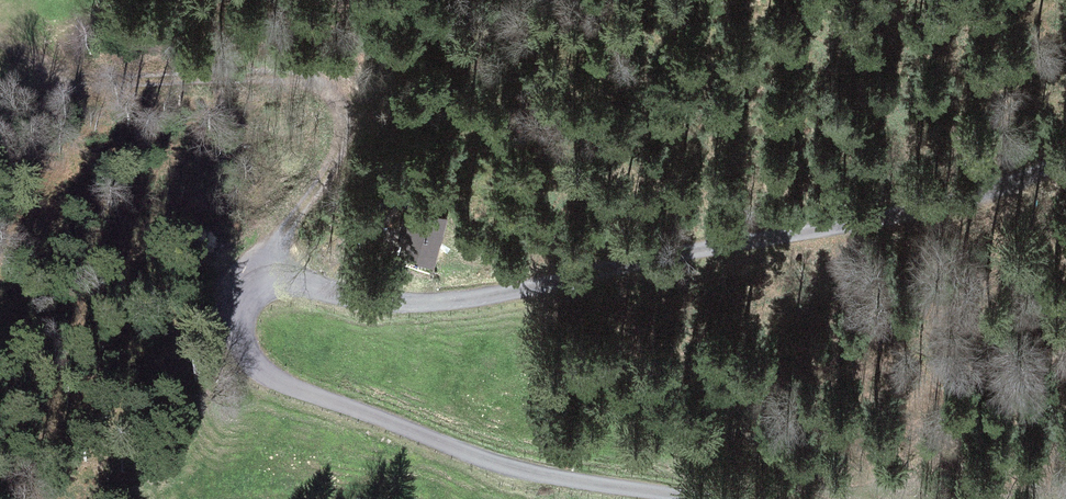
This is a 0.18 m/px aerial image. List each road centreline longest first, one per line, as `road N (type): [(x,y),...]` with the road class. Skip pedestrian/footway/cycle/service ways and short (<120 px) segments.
road 1 (unclassified): [(1065,151),(999,185),(514,285),(427,296),(274,291),(238,305),(228,335),(234,354),(276,381),(579,473),(727,498)]
road 2 (track): [(274,291),(281,240),(343,139),(341,107),(324,91),(287,78),(86,84),(52,71),(0,33)]

